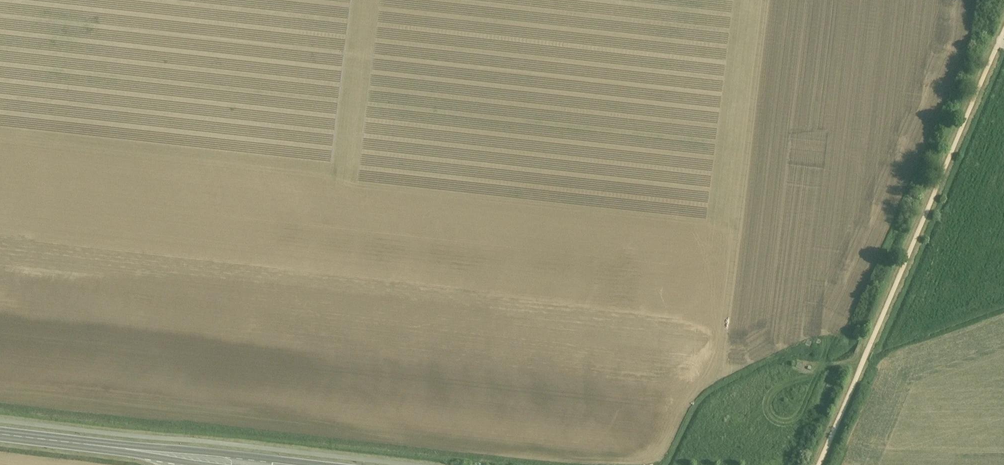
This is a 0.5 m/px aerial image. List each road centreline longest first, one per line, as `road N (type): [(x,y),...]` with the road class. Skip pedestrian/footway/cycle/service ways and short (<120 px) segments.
road 1 (secondary): [(157,454),(0,436)]

